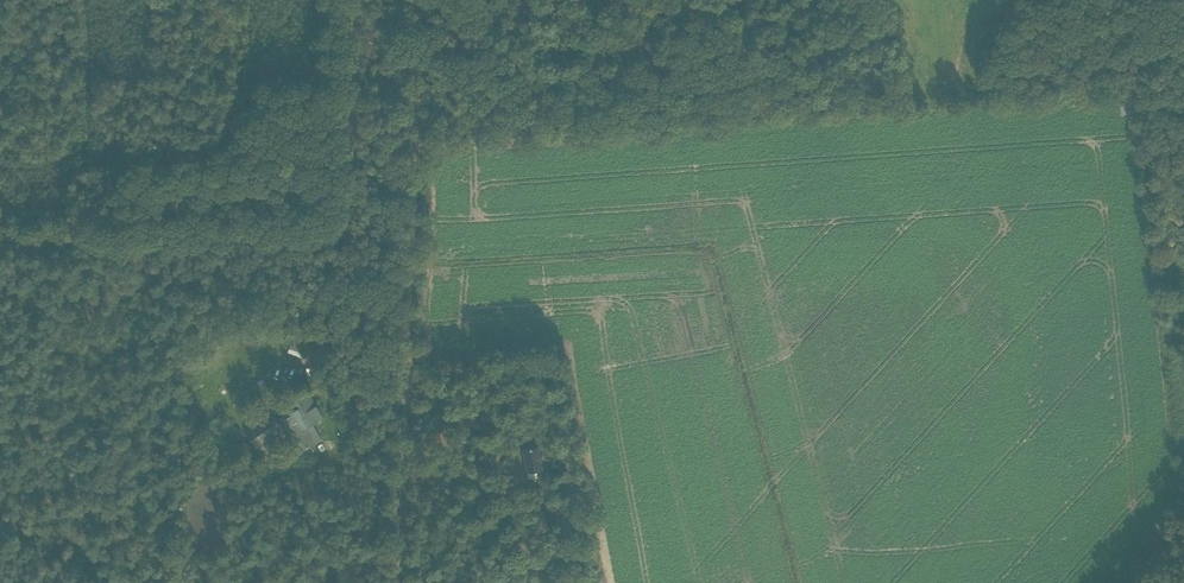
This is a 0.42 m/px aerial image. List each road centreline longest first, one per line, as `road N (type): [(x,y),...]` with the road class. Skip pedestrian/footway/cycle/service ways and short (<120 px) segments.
road 1 (track): [(395,582),(422,0)]

